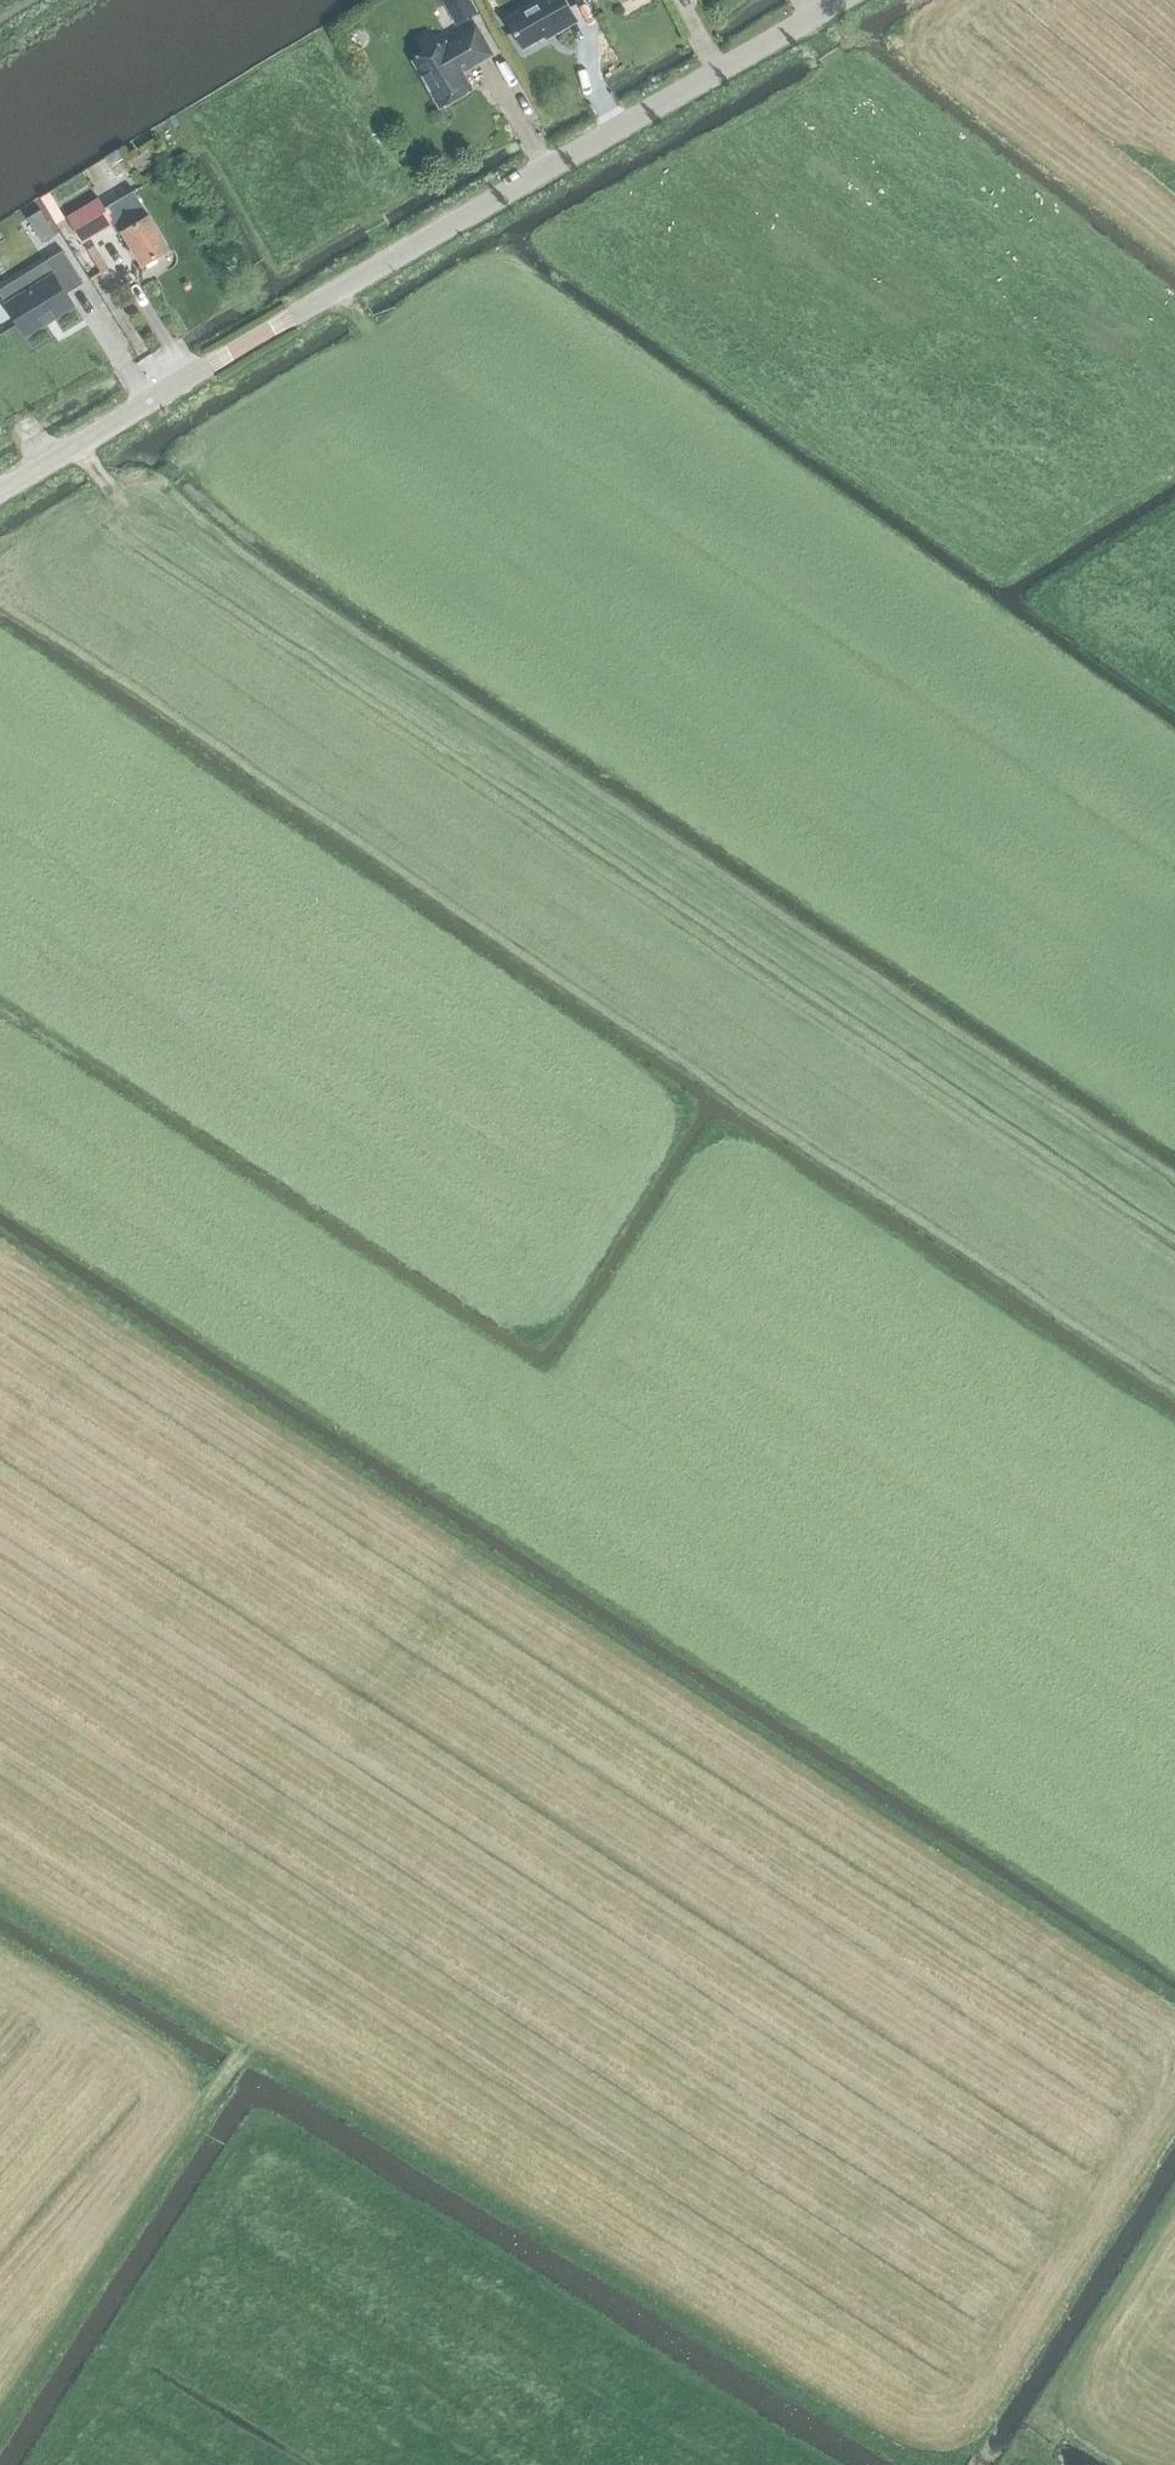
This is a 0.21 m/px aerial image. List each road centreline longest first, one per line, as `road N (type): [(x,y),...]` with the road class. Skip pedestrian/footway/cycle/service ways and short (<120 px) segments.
road 1 (tertiary): [(0,498),(252,339),(843,0)]

